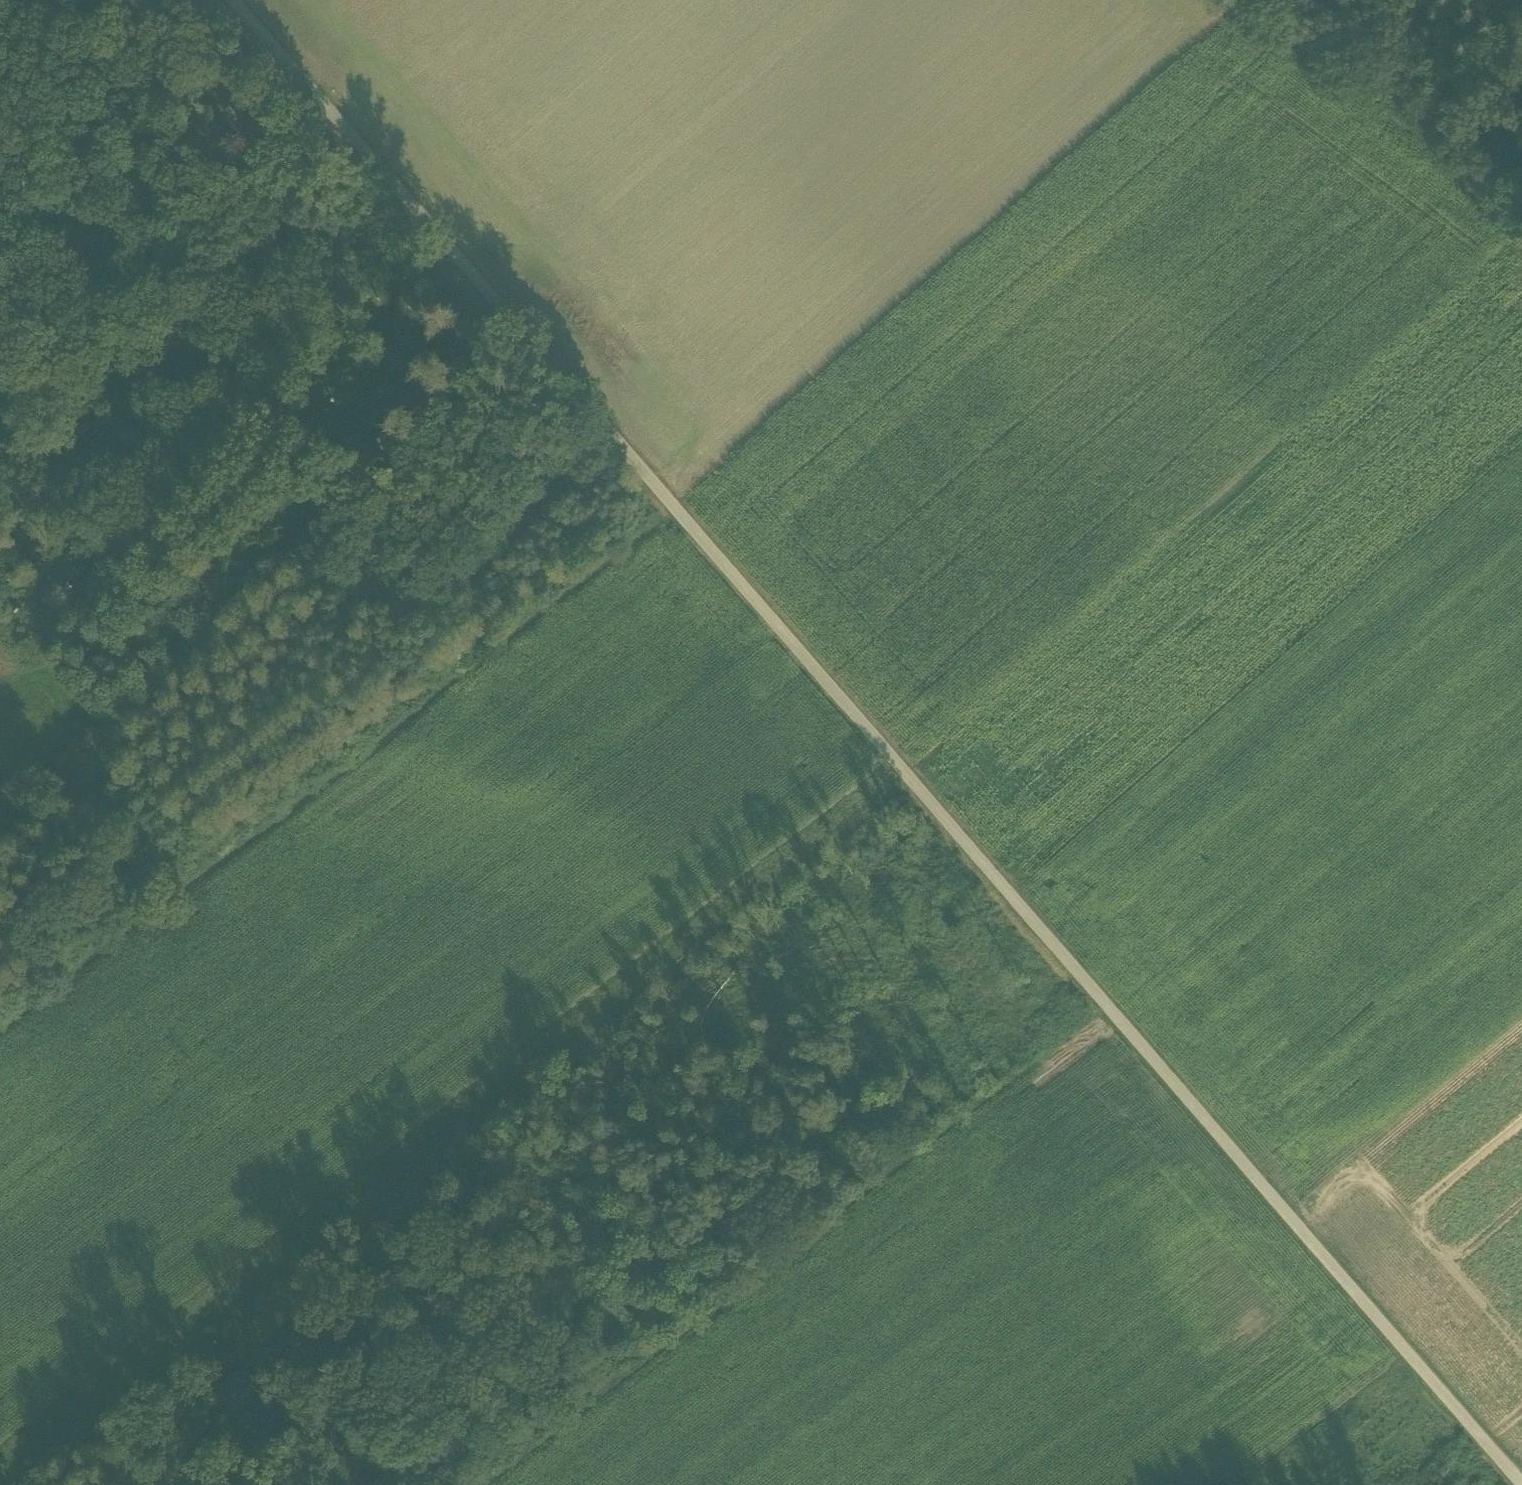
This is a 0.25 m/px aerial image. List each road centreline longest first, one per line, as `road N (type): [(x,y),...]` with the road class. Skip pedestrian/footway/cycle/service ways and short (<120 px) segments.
road 1 (unclassified): [(1521,1484),(229,0)]

